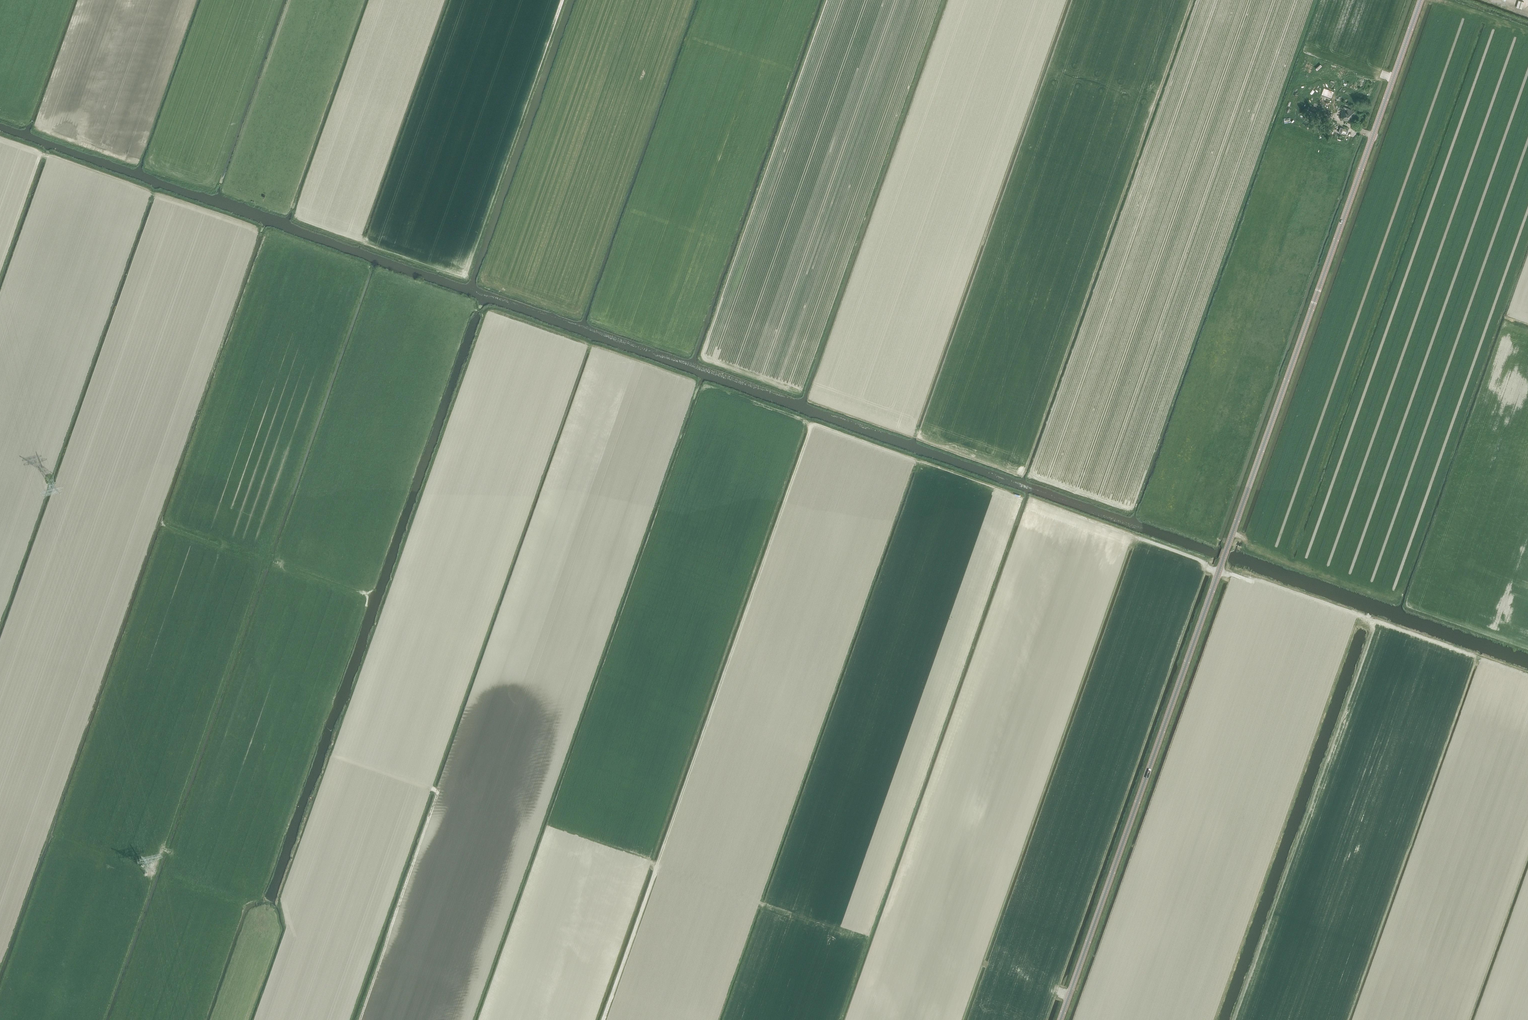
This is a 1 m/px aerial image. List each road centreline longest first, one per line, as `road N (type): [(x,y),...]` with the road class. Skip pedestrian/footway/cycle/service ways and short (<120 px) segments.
road 1 (tertiary): [(1060,1019),(1421,0)]

